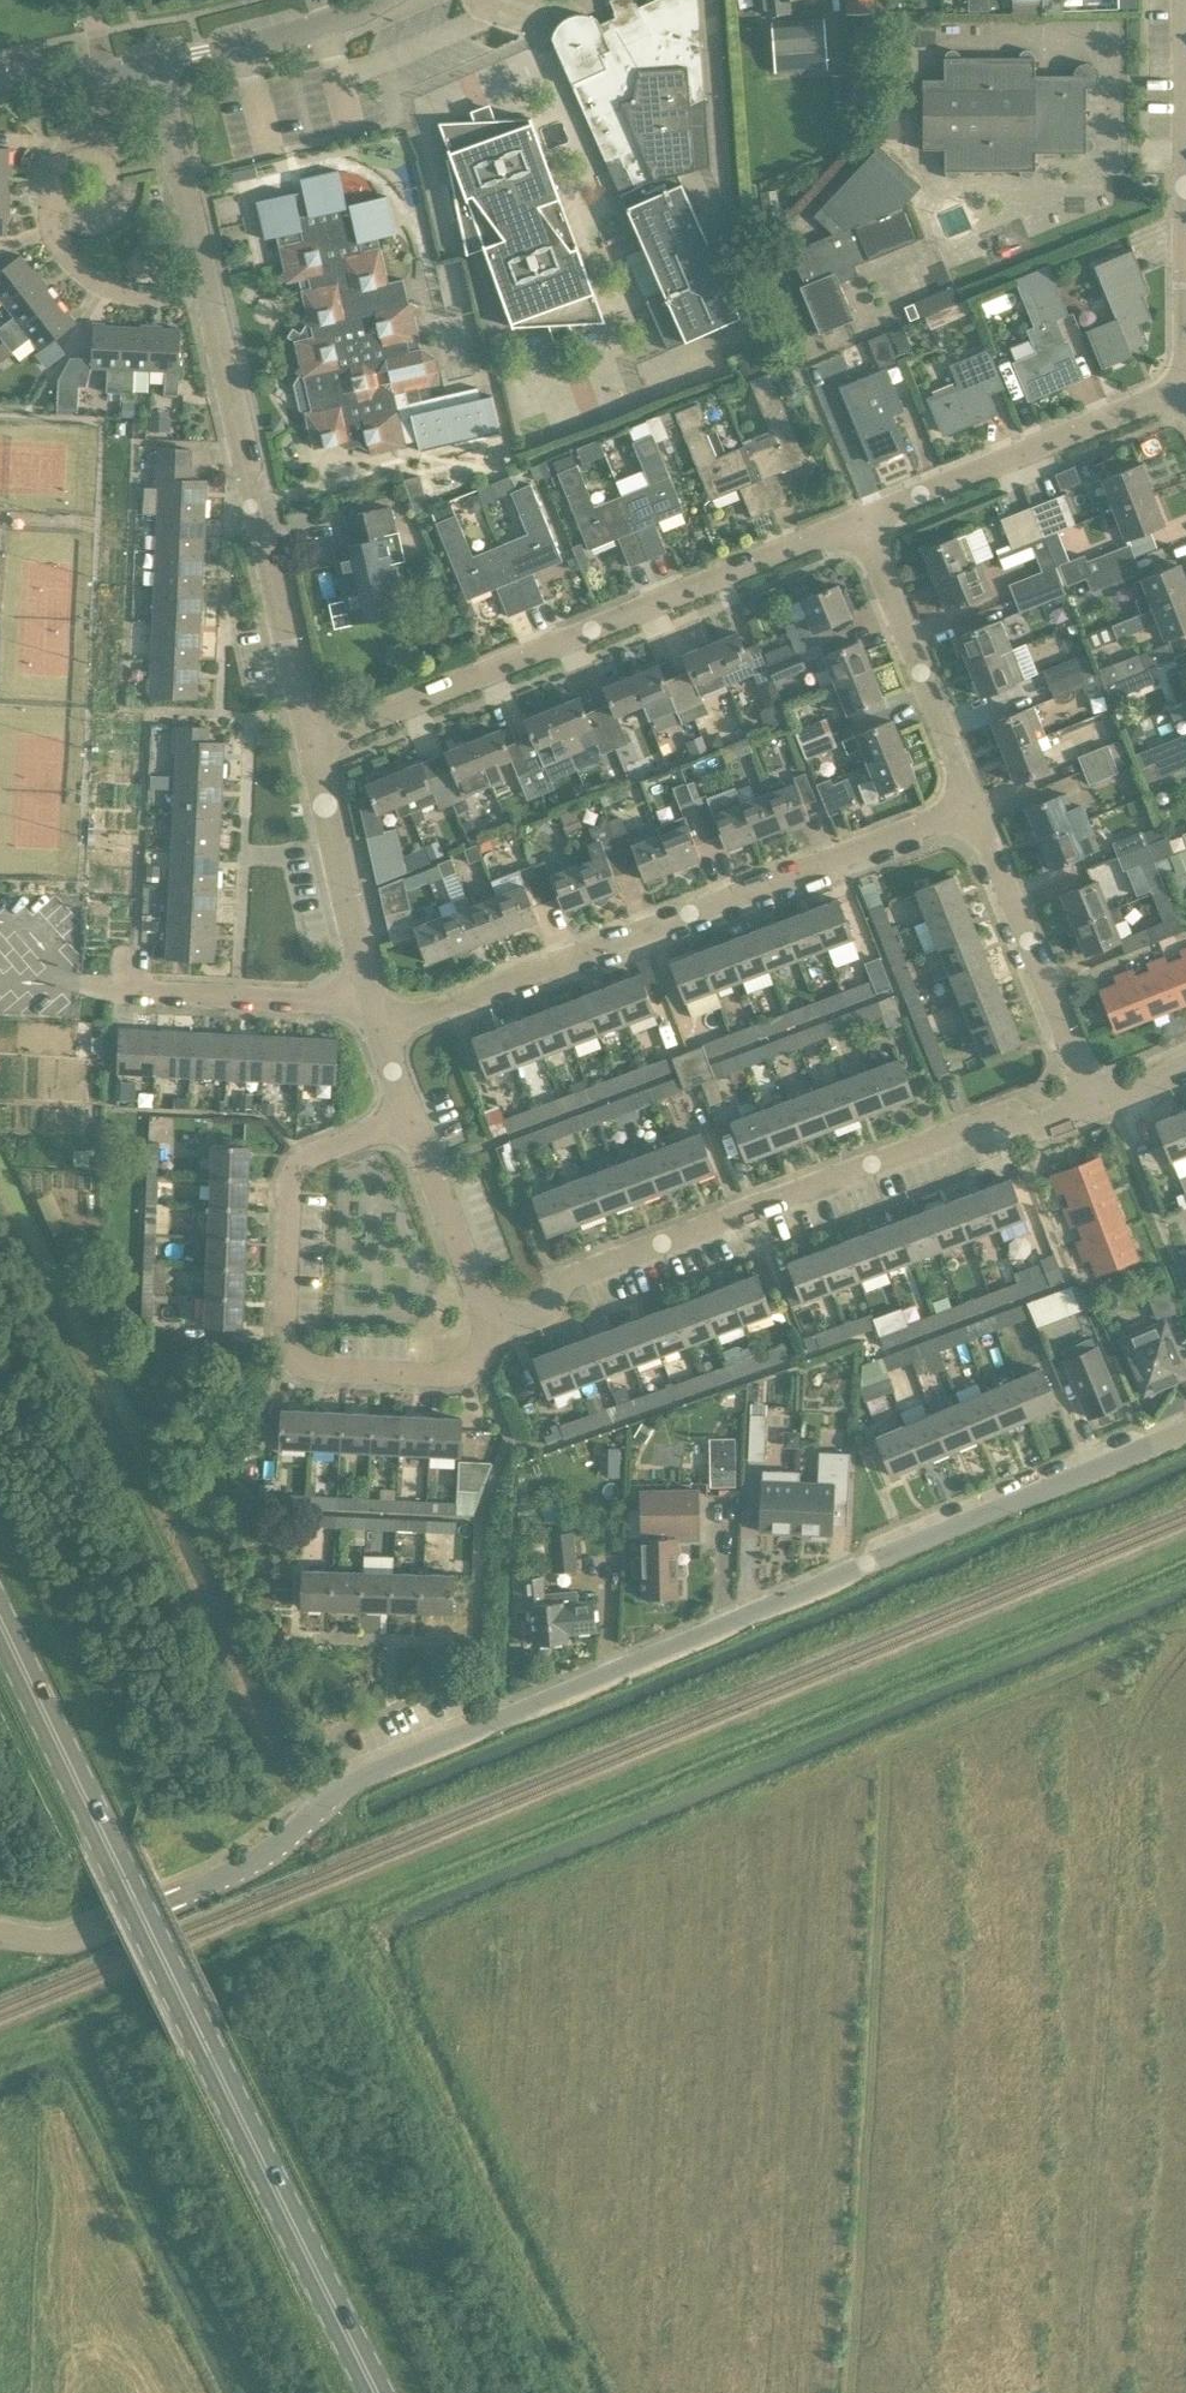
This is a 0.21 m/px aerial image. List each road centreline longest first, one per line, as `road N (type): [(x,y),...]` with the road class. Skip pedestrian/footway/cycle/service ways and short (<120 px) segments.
road 1 (residential): [(0,1933),(61,1939),(94,1931),(251,1861),(328,1795),(375,1768),(1185,1428)]
road 2 (primary): [(378,2392),(0,1615)]
road 3 (residential): [(490,1336),(544,1316),(566,1278),(1003,1114),(1035,1134),(1093,1109)]
road 4 (residential): [(875,1910),(687,1988),(880,2392)]
road 5 (residential): [(379,1030),(974,812)]
road 6 (residential): [(315,748),(861,521)]
road 7 (residential): [(490,1336),(475,1363),(452,1376),(309,1367),(285,1352),(278,1322),(296,1164),(409,1121)]
road 8 (residential): [(315,748),(207,286)]
road 9 (residential): [(1158,2392),(1185,1978)]
road 10 (residential): [(861,521),(1185,387)]
road 11 (residential): [(875,1910),(902,1966),(1185,1978)]
road 12 (residential): [(1185,1782),(875,1910)]
road 13 (residential): [(1093,1109),(974,812)]
road 14 (residential): [(974,812),(861,521)]
road 15 (residential): [(90,984),(365,1004)]
road 16 (residential): [(365,1004),(315,748)]
road 17 (residential): [(155,69),(338,22),(378,0)]
road 18 (residential): [(409,1121),(490,1336)]
road 19 (residential): [(207,286),(154,296),(100,282),(56,236),(50,200),(61,185)]
road 20 (residential): [(207,286),(155,69)]
road 21 (residential): [(0,77),(70,85),(155,69)]
road 22 (residential): [(61,185),(79,155),(108,165),(112,185),(100,202),(67,197)]

